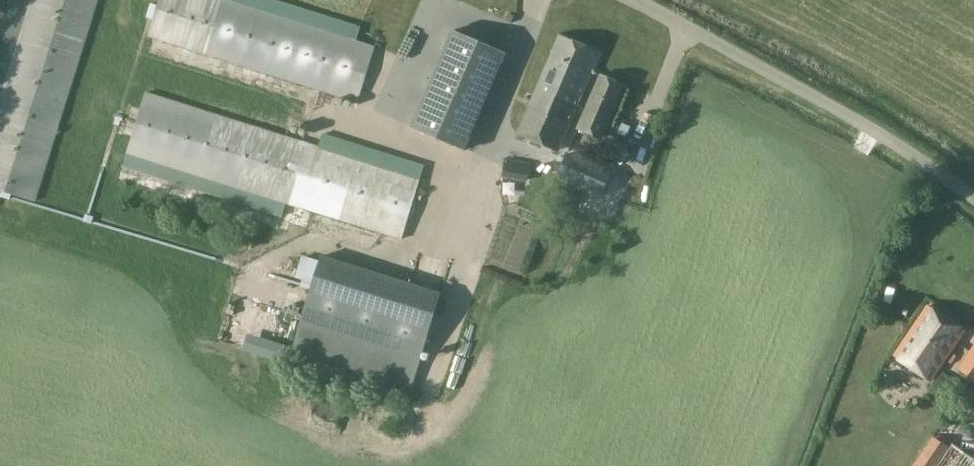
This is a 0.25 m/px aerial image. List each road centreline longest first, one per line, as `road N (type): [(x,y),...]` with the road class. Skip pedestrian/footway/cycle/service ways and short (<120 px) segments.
road 1 (unclassified): [(973,199),(863,125),(634,0)]

